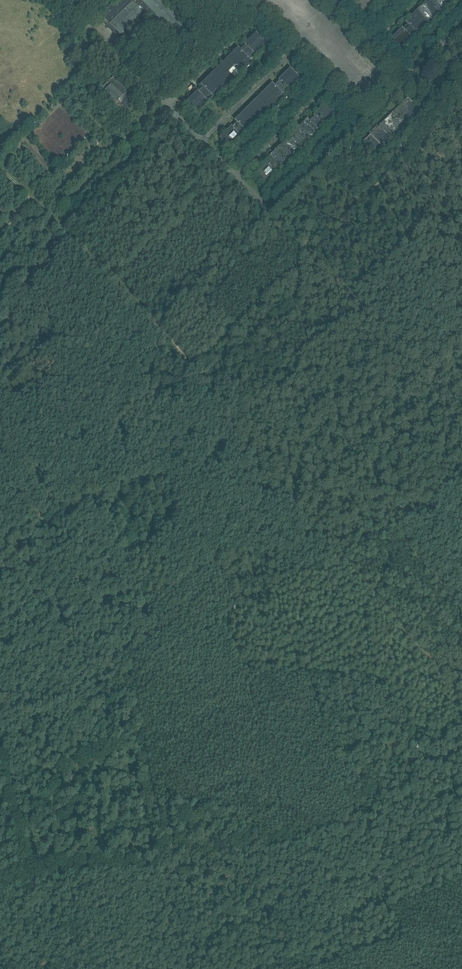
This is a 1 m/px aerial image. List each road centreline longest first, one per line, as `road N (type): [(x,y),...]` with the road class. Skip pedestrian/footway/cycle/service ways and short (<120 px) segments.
road 1 (track): [(370,907),(302,941),(256,950),(220,924),(91,968)]

